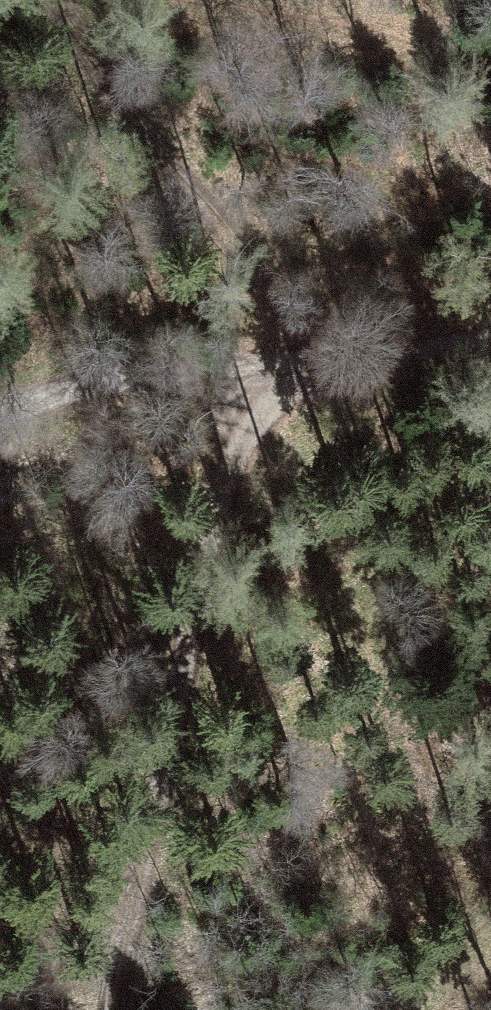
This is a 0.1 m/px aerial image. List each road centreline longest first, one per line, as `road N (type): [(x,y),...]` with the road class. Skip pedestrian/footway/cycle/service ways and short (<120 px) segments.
road 1 (track): [(107,1009),(194,603),(254,450),(328,354)]
road 2 (track): [(0,431),(121,383),(328,354)]
road 3 (track): [(490,45),(294,0)]
road 4 (track): [(328,354),(490,344)]
road 5 (track): [(368,1009),(490,907)]

